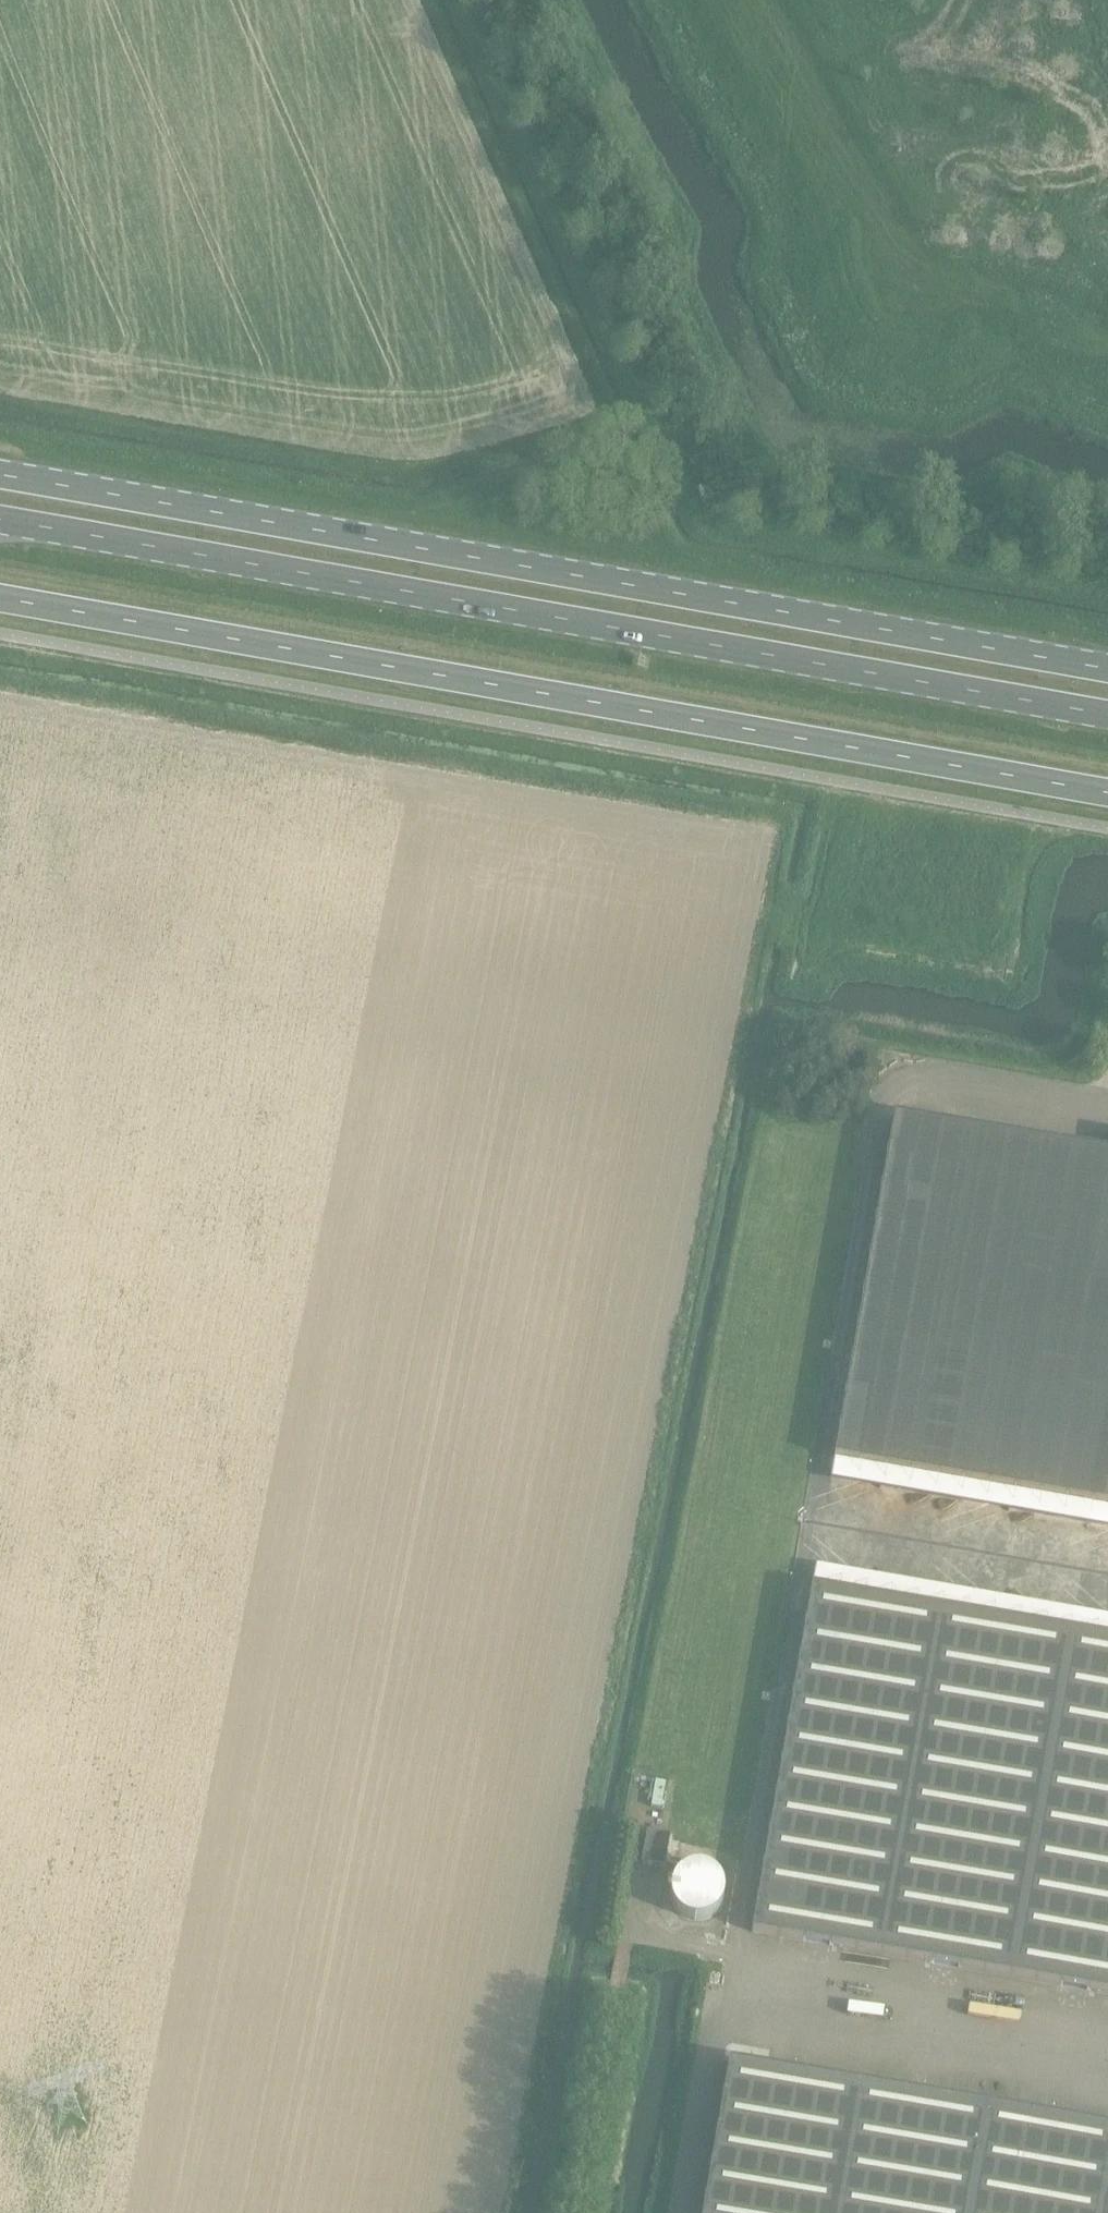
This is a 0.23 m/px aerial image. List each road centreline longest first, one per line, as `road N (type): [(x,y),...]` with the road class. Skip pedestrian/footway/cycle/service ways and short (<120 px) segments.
road 1 (primary): [(0,519),(1107,712)]
road 2 (primary): [(1107,667),(0,475)]

